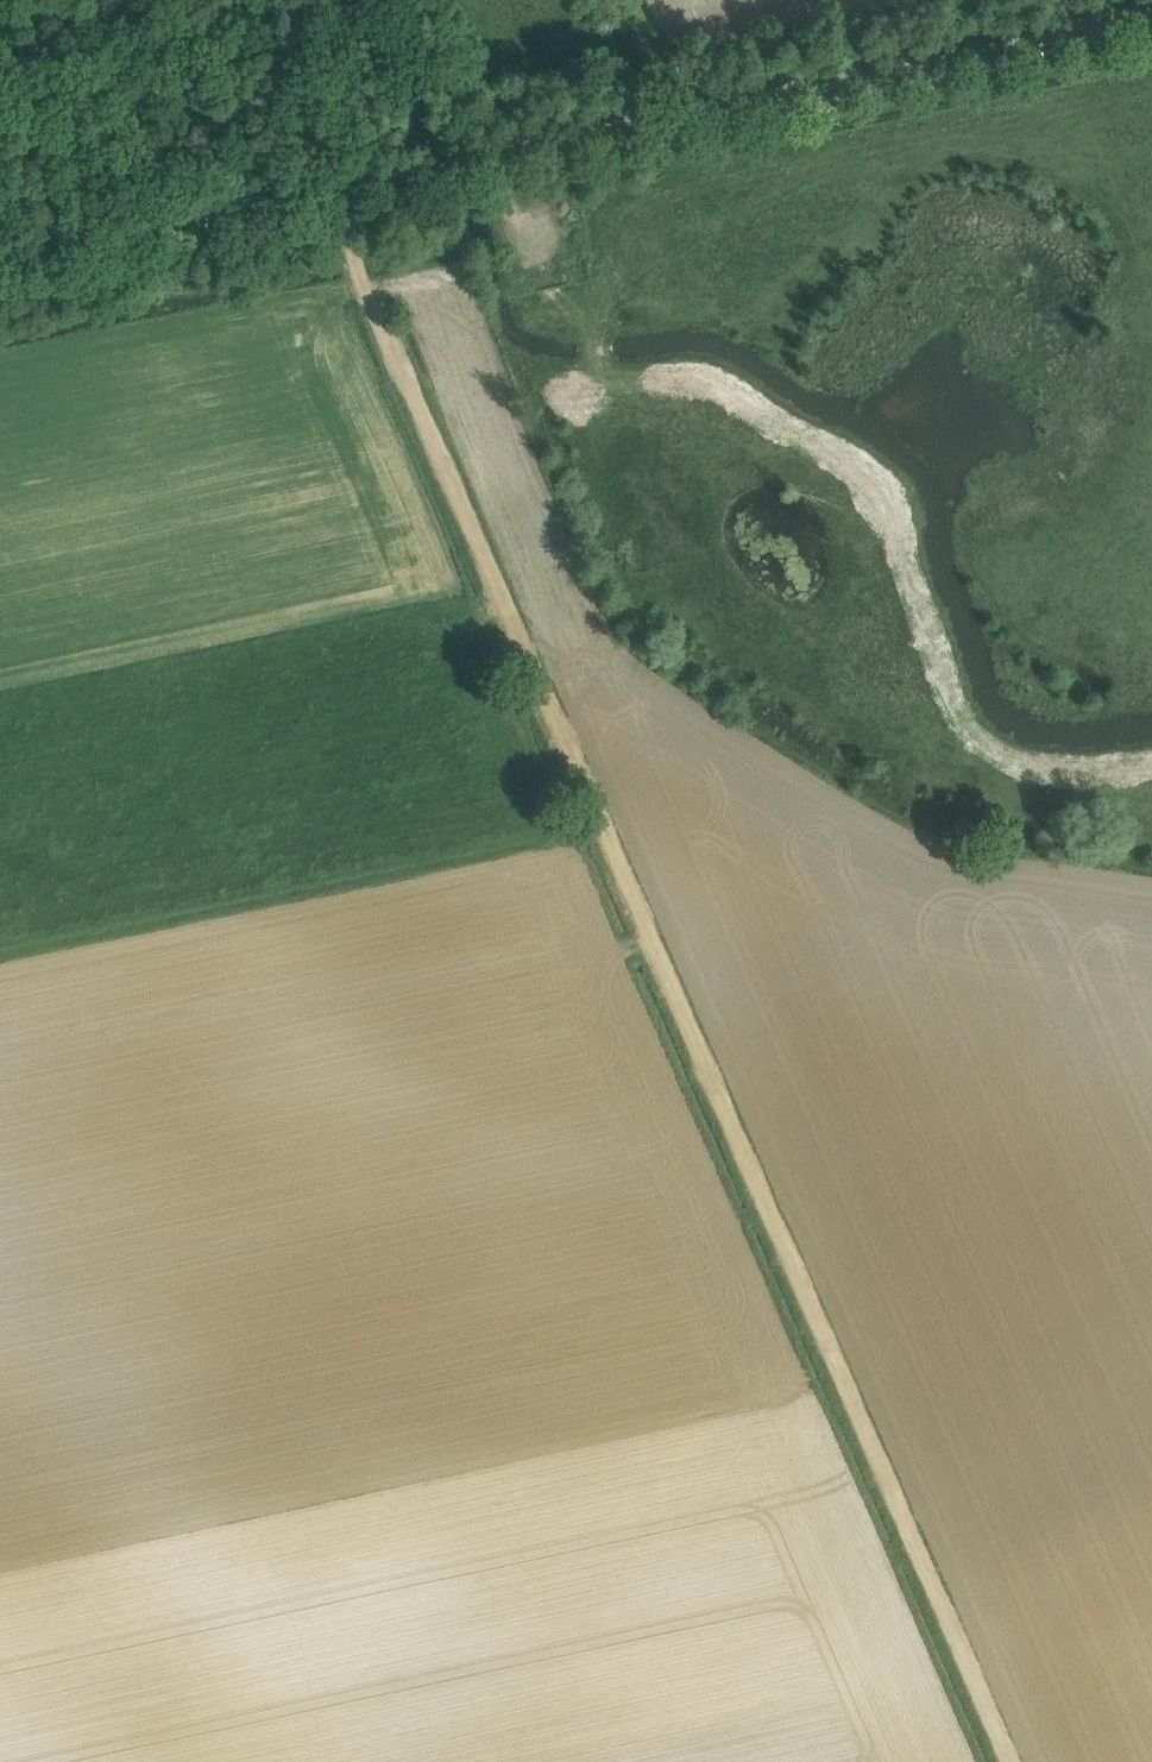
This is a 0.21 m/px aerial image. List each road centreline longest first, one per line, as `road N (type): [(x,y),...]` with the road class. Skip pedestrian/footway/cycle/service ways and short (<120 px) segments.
road 1 (track): [(348,188),(353,248),(370,292),(1015,1761)]
road 2 (unclassified): [(0,263),(1151,14)]

